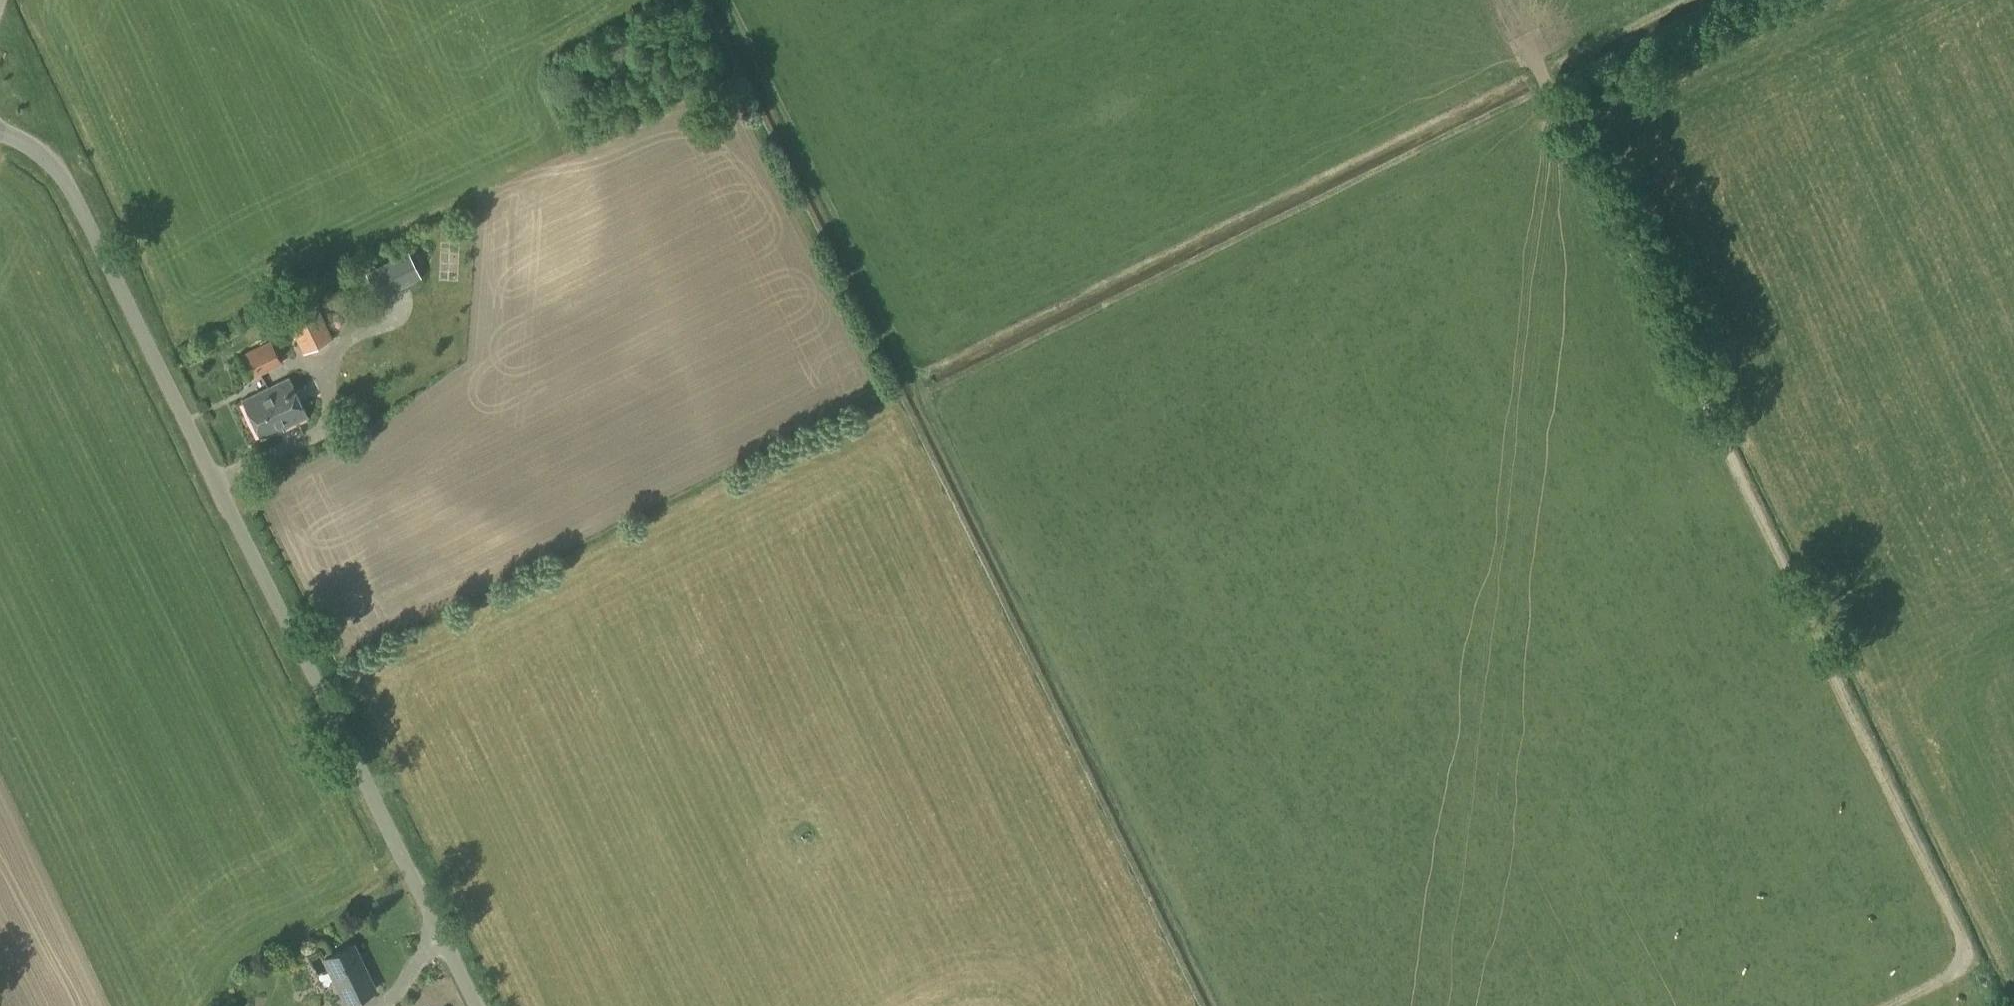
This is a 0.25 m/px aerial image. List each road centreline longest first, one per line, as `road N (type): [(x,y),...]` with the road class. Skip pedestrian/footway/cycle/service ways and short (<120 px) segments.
road 1 (unclassified): [(478,1005),(86,208),(36,147),(0,124)]

